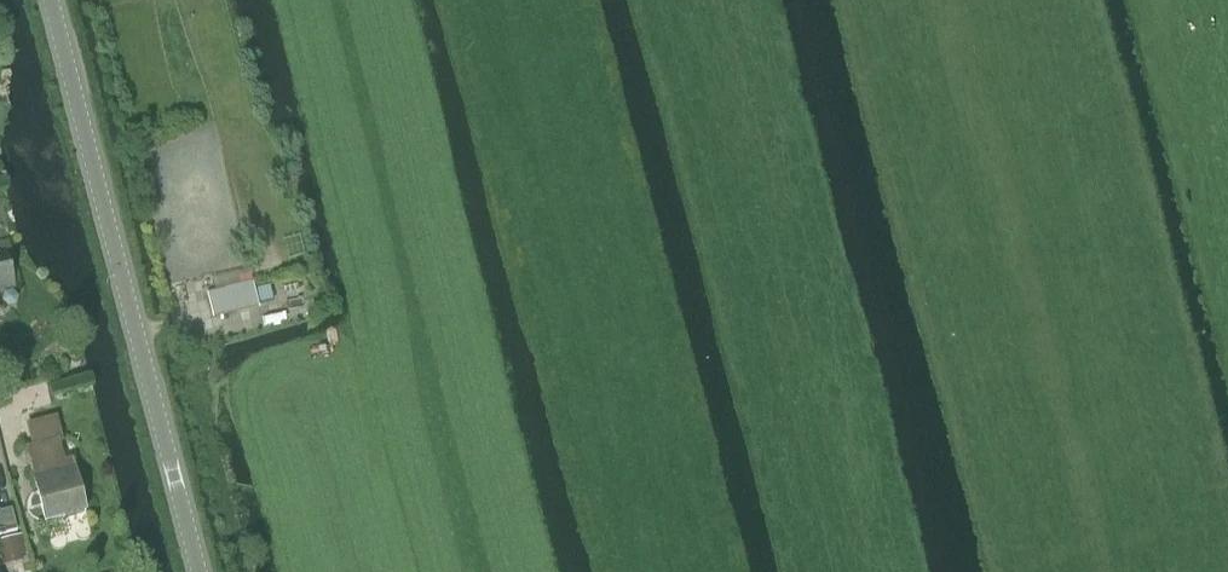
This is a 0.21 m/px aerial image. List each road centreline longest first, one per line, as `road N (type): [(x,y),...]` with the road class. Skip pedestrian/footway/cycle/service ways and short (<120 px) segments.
road 1 (tertiary): [(198,571),(53,0)]

